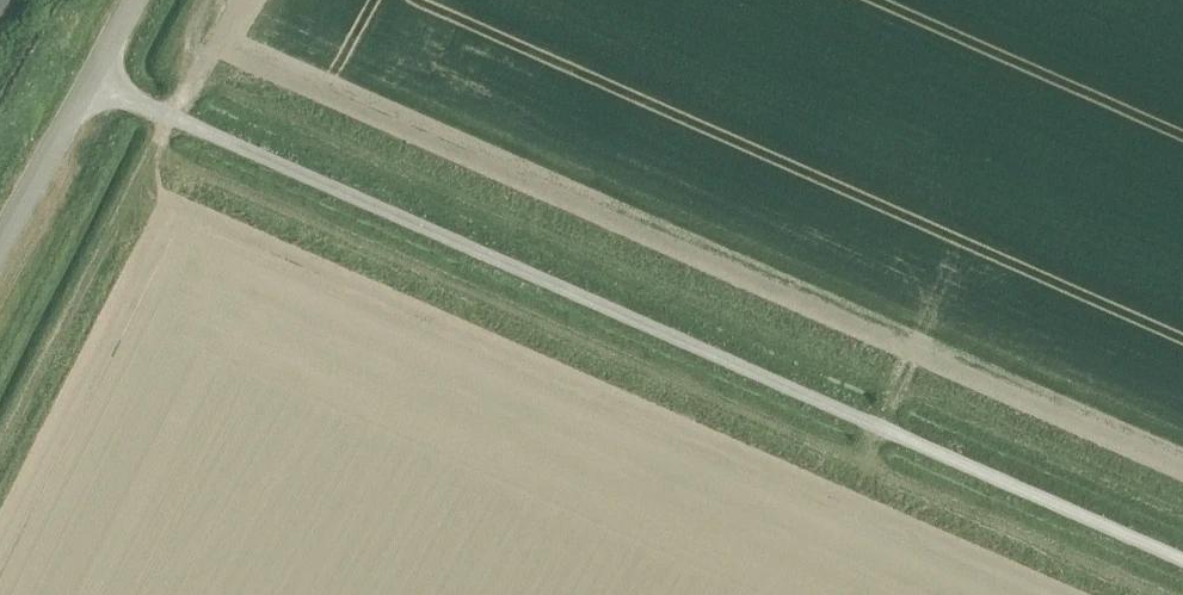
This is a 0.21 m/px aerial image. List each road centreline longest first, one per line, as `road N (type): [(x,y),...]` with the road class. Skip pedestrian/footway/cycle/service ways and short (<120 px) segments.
road 1 (unclassified): [(1182,564),(84,78)]
road 2 (unclassified): [(0,234),(84,78)]

